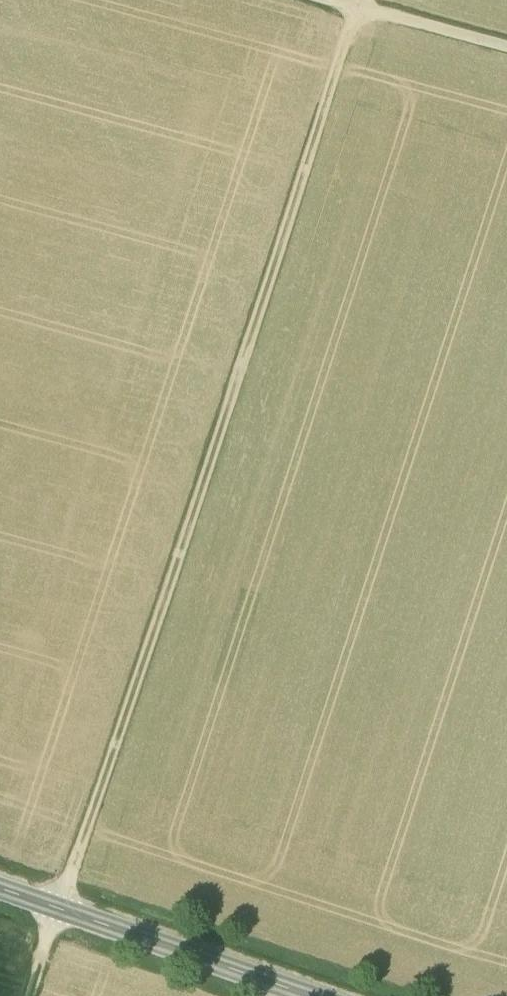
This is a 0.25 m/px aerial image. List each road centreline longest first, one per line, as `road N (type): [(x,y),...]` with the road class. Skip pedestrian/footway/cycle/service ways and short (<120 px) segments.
road 1 (track): [(361,0),(28,995)]
road 2 (tertiary): [(0,887),(313,995)]
road 3 (track): [(338,0),(506,46)]

